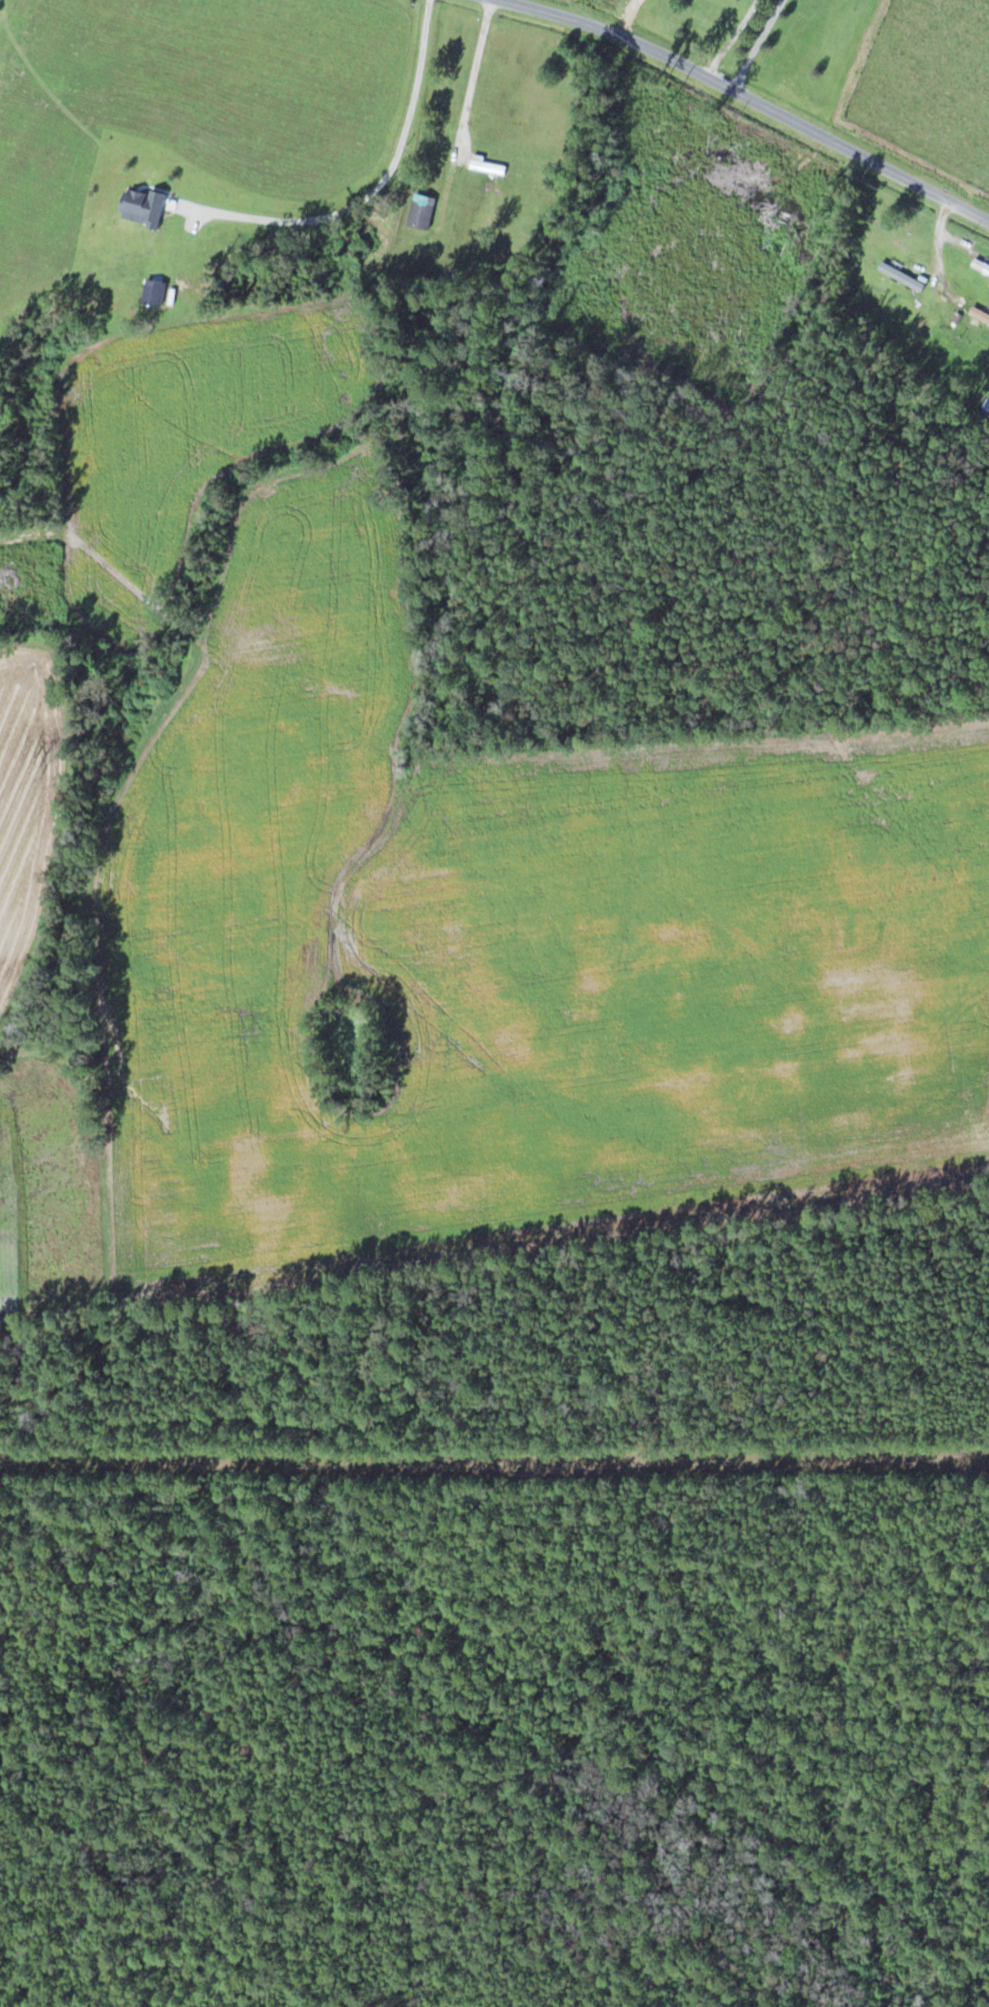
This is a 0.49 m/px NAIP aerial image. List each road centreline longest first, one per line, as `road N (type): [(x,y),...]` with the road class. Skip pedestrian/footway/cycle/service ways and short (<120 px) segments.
road 1 (residential): [(498,0),(637,35),(988,211)]

